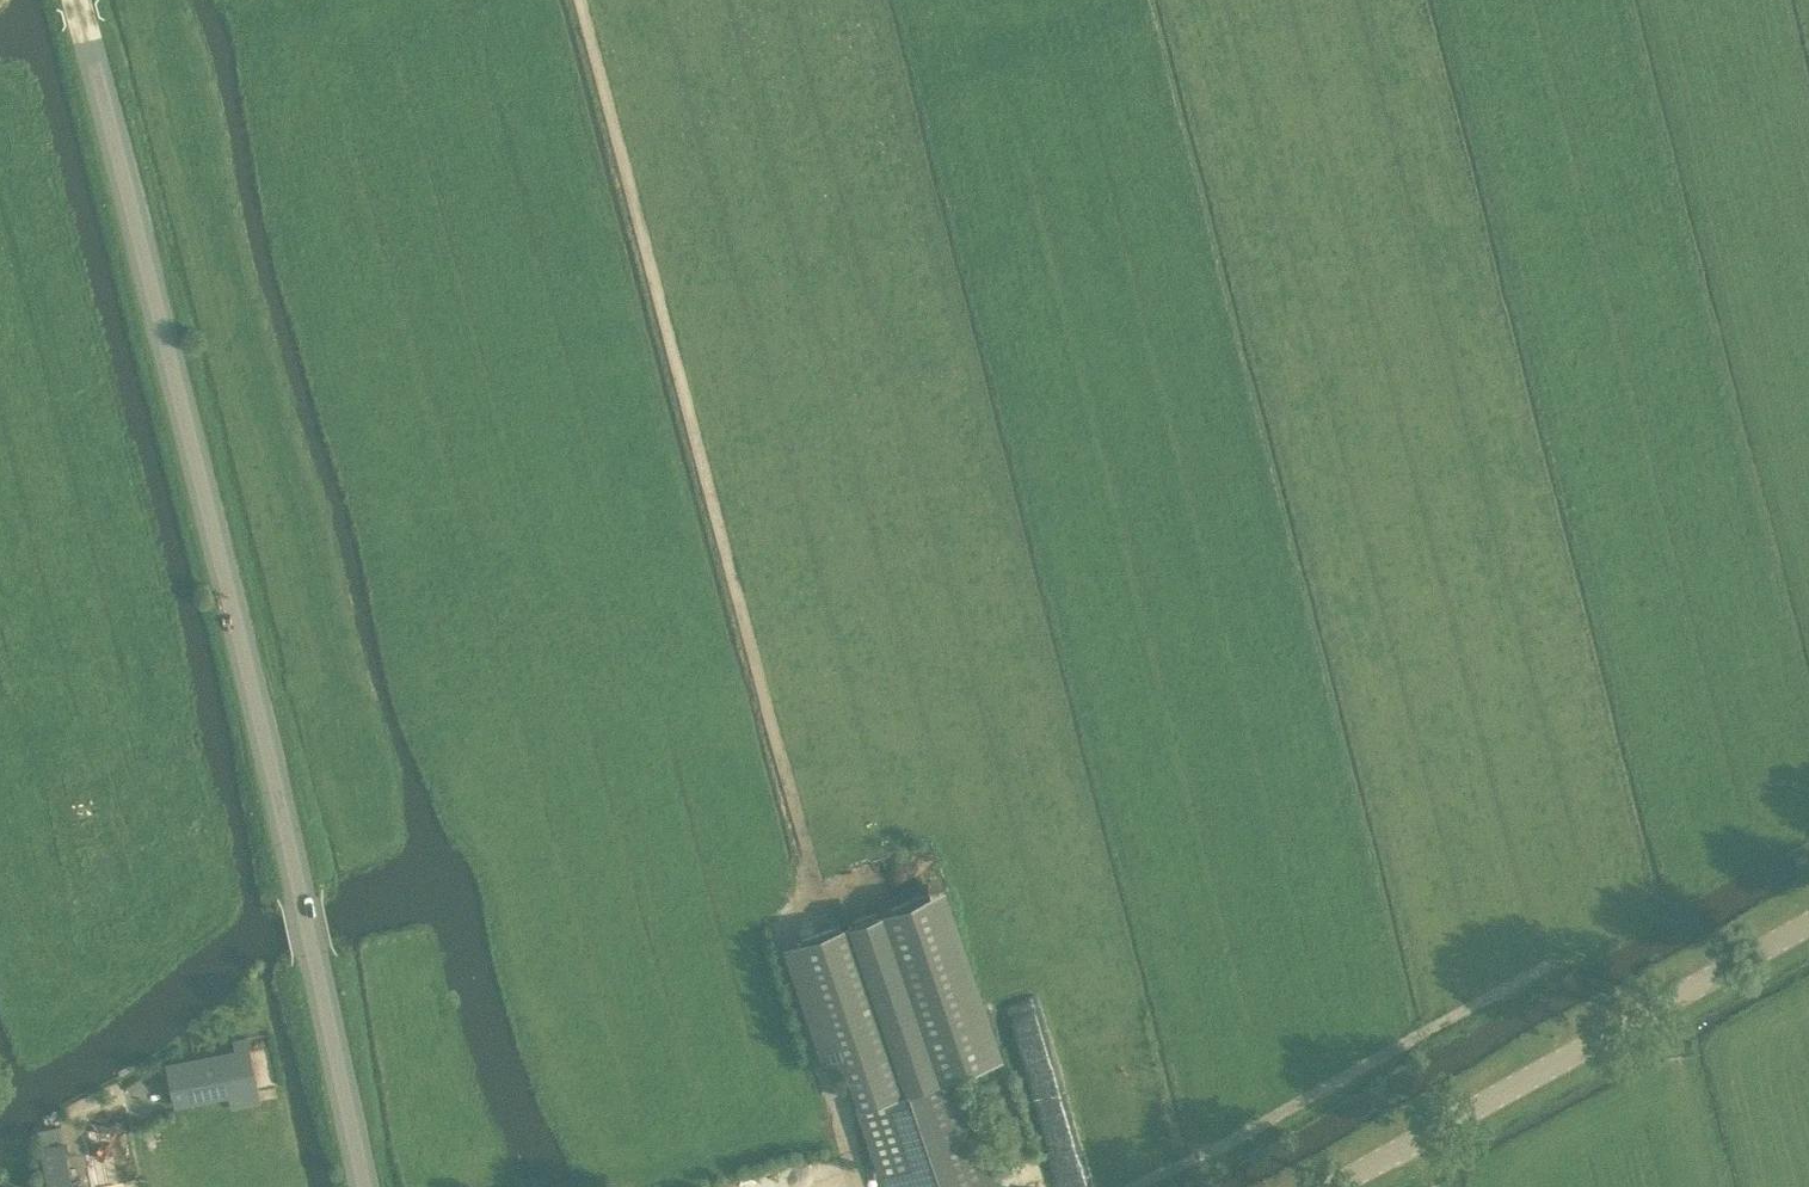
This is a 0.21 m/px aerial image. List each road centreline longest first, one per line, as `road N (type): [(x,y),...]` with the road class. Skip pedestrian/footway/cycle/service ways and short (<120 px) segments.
road 1 (track): [(859,1186),(777,932),(820,894),(577,0)]
road 2 (tertiary): [(370,1186),(167,333),(73,0)]
road 3 (unclassified): [(1341,1186),(1808,926)]

